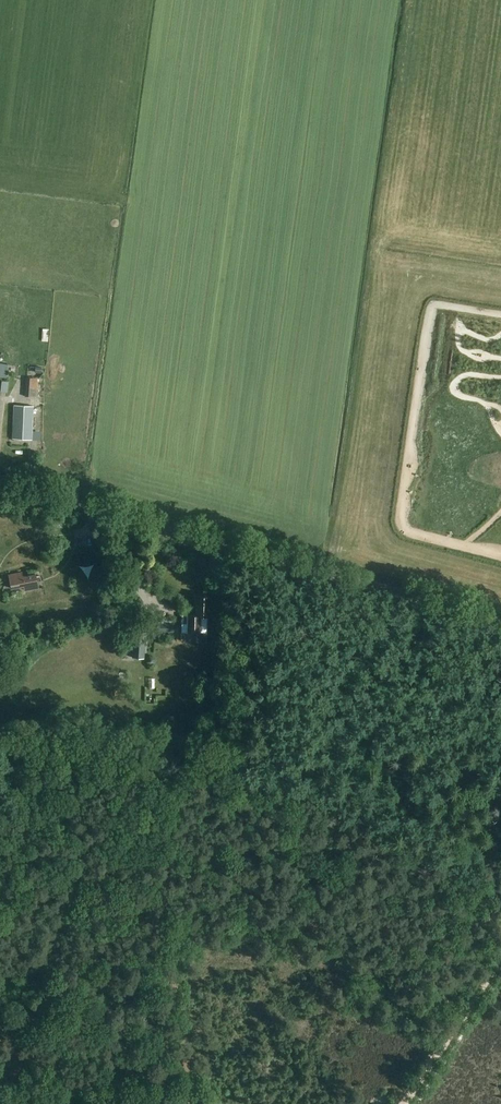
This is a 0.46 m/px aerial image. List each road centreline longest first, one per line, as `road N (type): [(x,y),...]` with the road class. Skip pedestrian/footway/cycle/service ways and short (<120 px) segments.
road 1 (tertiary): [(500,621),(0,480)]
road 2 (track): [(500,958),(404,1103)]

